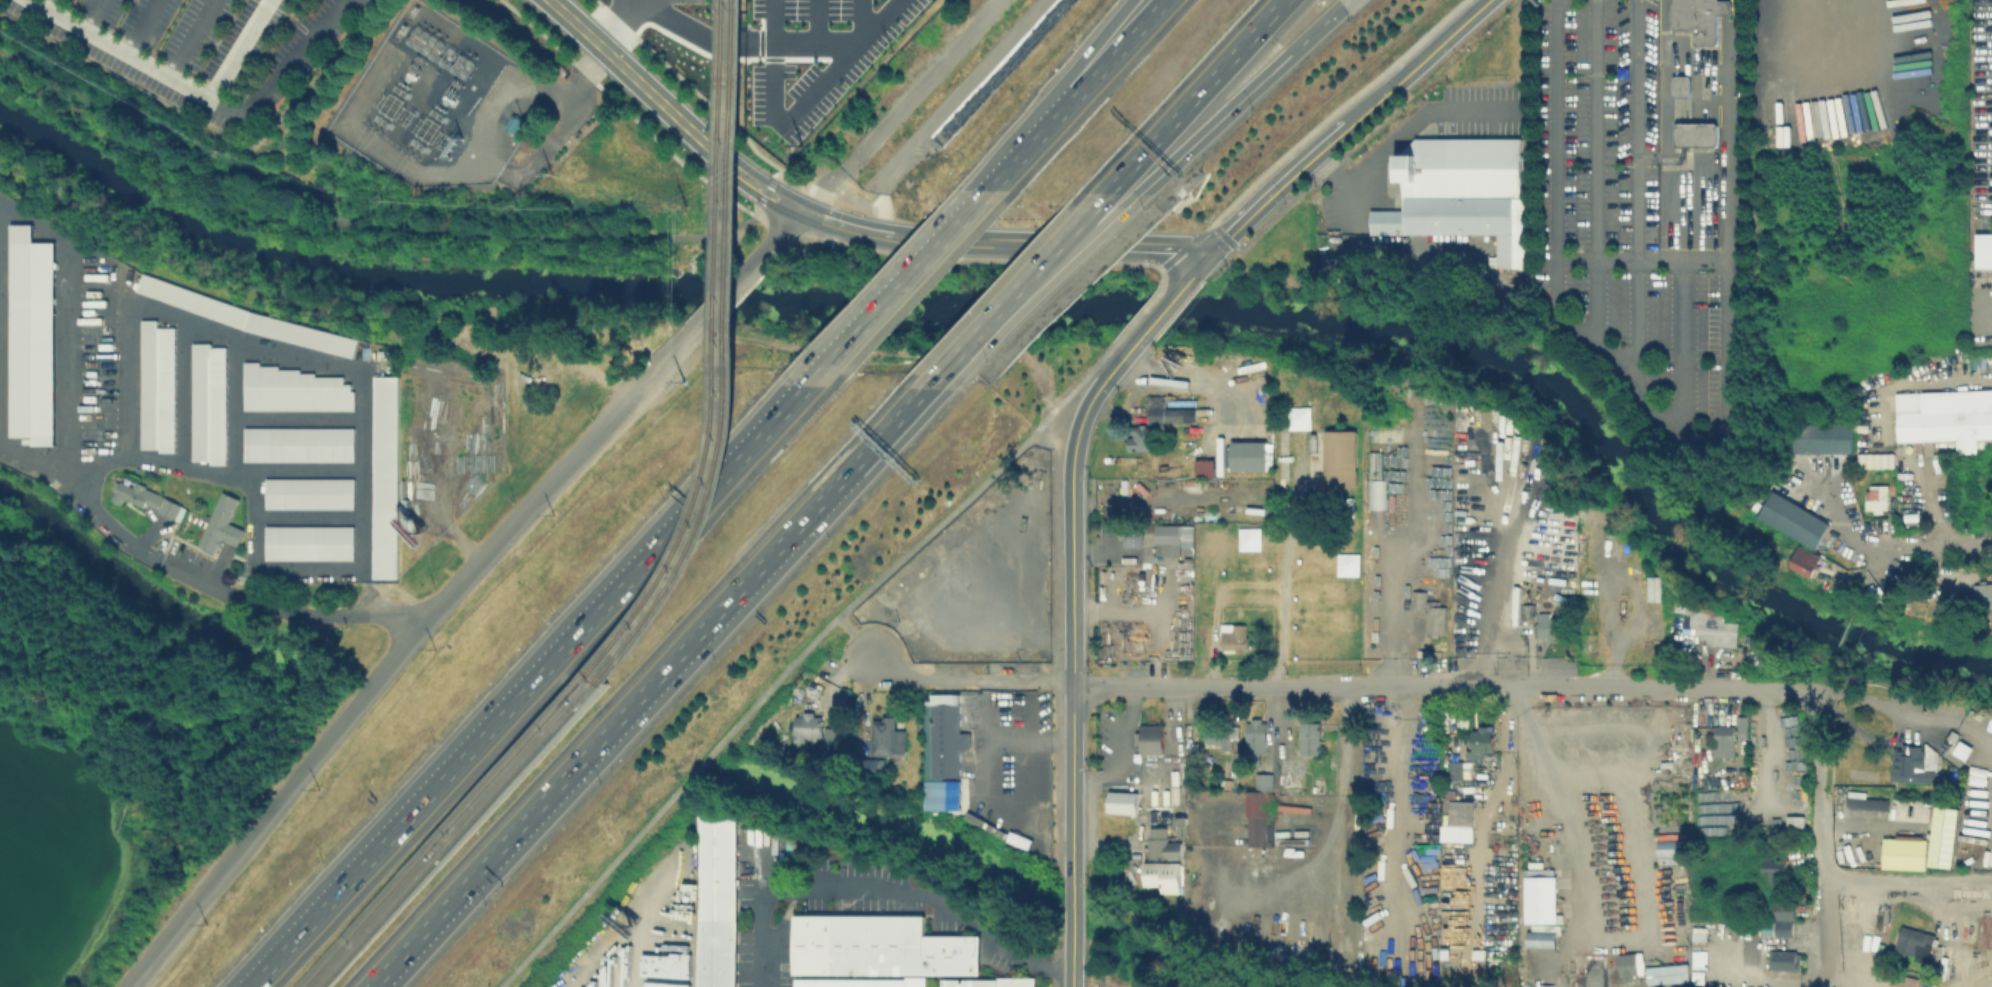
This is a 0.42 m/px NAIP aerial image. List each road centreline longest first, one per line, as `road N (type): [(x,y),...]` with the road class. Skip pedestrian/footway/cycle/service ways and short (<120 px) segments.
road 1 (residential): [(870,654),(905,678),(1096,687),(1779,688),(1811,695)]
road 2 (motorway): [(807,391),(254,986)]
road 3 (residential): [(647,381),(422,630),(132,986)]
road 4 (motorway): [(362,986),(850,458)]
road 5 (secondary): [(1073,895),(1073,476),(1083,419)]
road 6 (motorway): [(996,188),(807,391)]
road 7 (residential): [(1836,961),(1823,934),(1811,695)]
road 8 (residential): [(174,569),(277,609),(400,617),(422,630)]
road 9 (motorway): [(1105,185),(1277,0)]
road 10 (motorway): [(917,385),(1077,215)]
road 11 (tertiary): [(549,0),(709,147)]
road 12 (tertiary): [(890,237),(1089,246)]
road 13 (secondary): [(1212,256),(1350,127)]
road 14 (residential): [(762,260),(647,381)]
road 15 (motorway): [(1171,0),(1079,98)]
road 16 (secondary): [(1393,89),(1491,0)]
road 17 (tertiary): [(1089,246),(1212,256)]
road 18 (motorway): [(1079,98),(996,188)]
road 19 (motorway): [(1145,186),(1234,103)]

